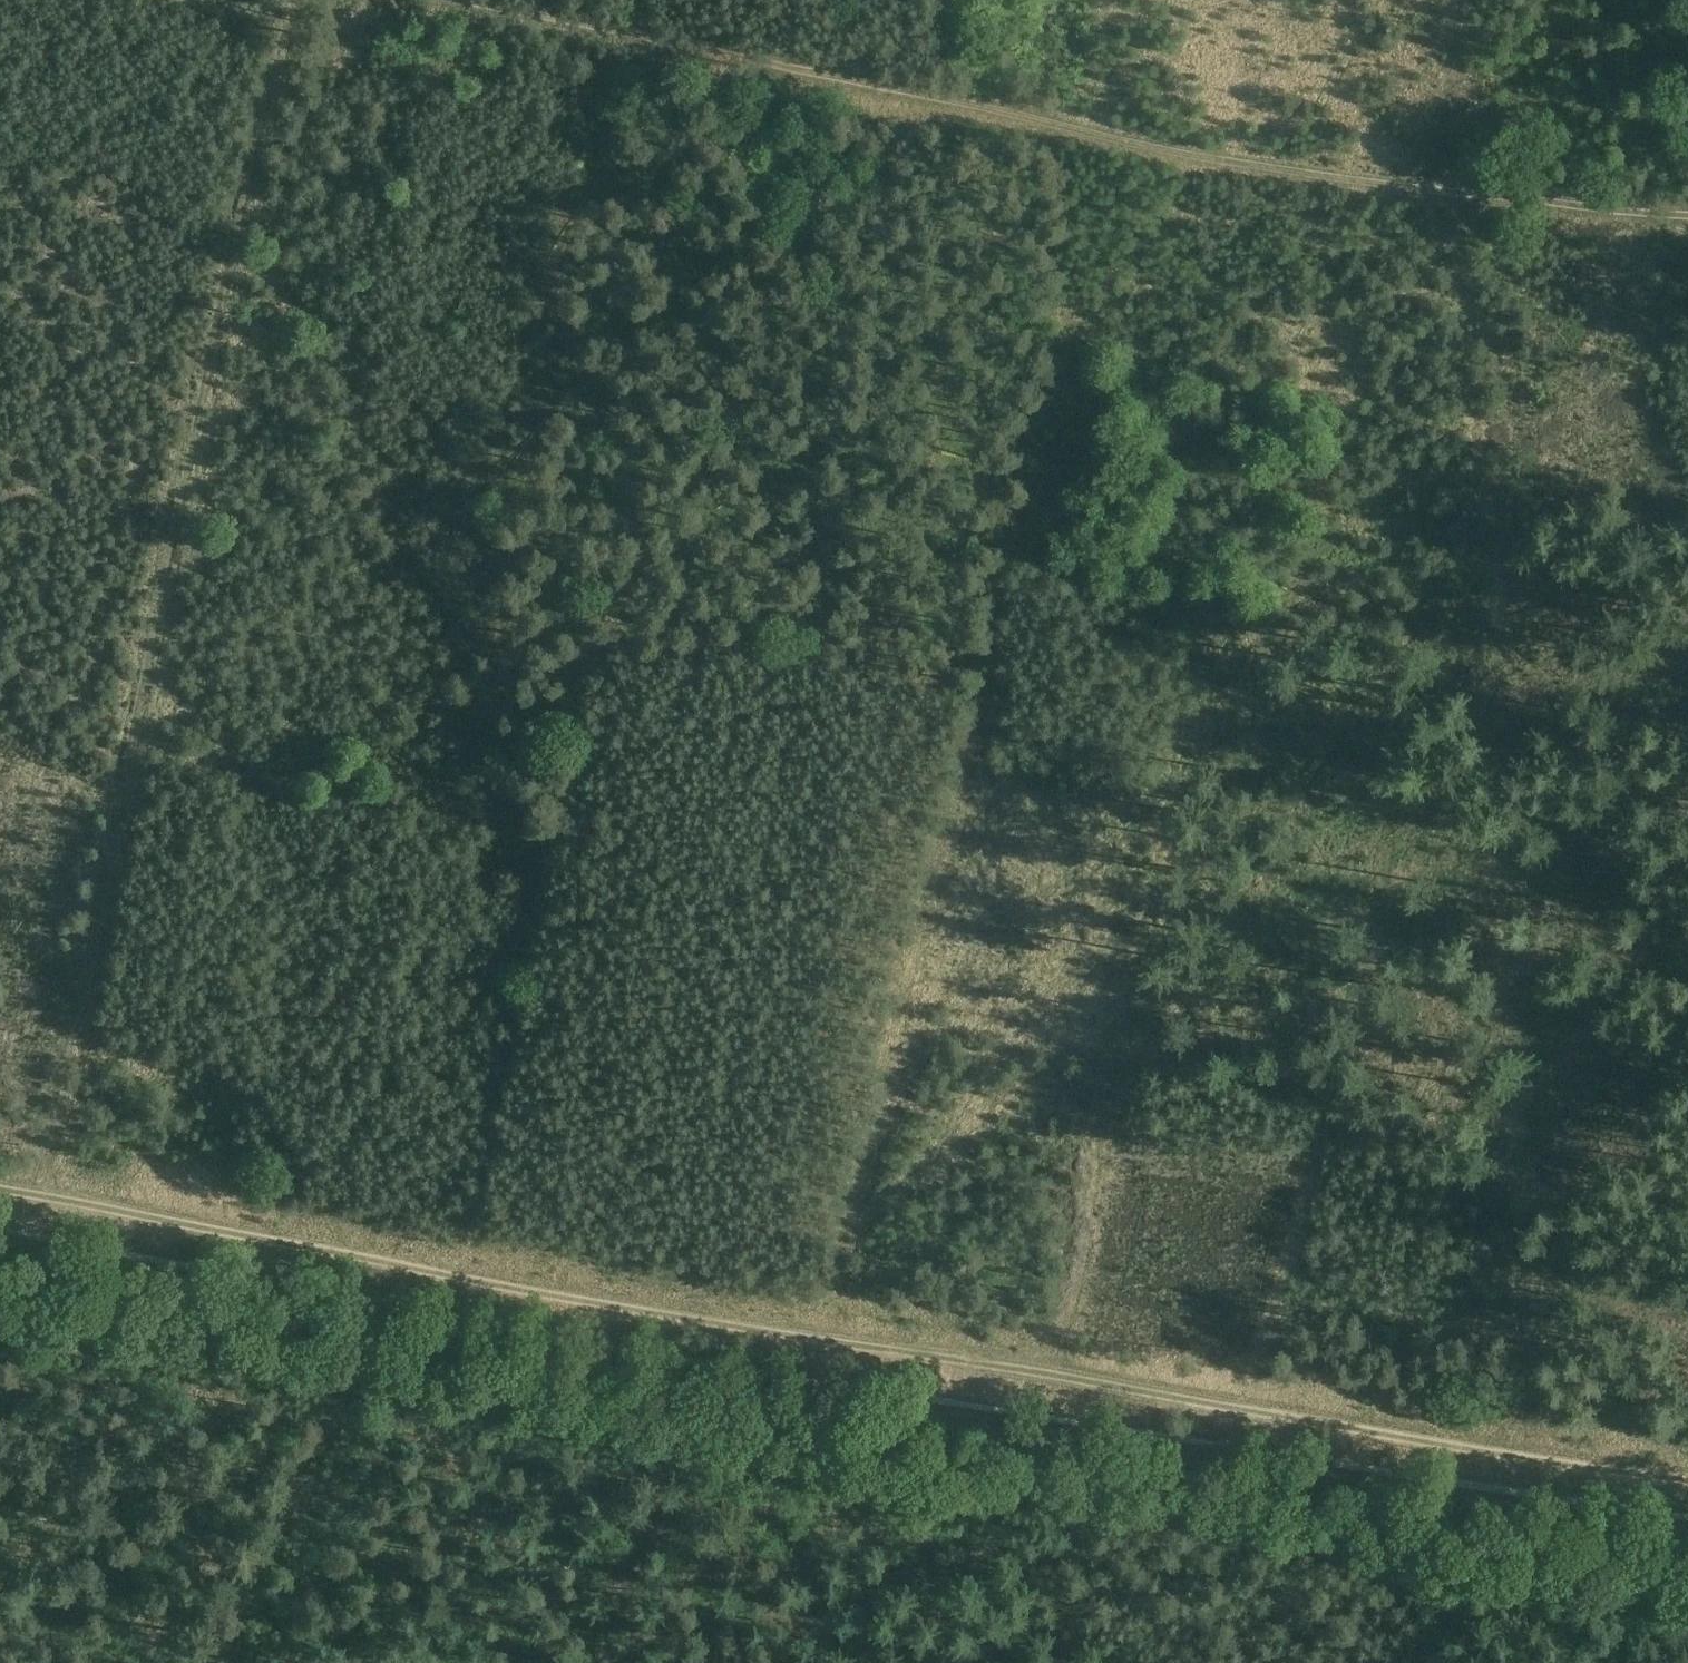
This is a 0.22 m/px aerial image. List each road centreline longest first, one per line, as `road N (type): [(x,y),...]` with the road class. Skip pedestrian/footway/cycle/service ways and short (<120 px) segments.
road 1 (track): [(1687,1482),(0,1195)]
road 2 (track): [(469,0),(778,59),(1220,166),(1687,217)]

